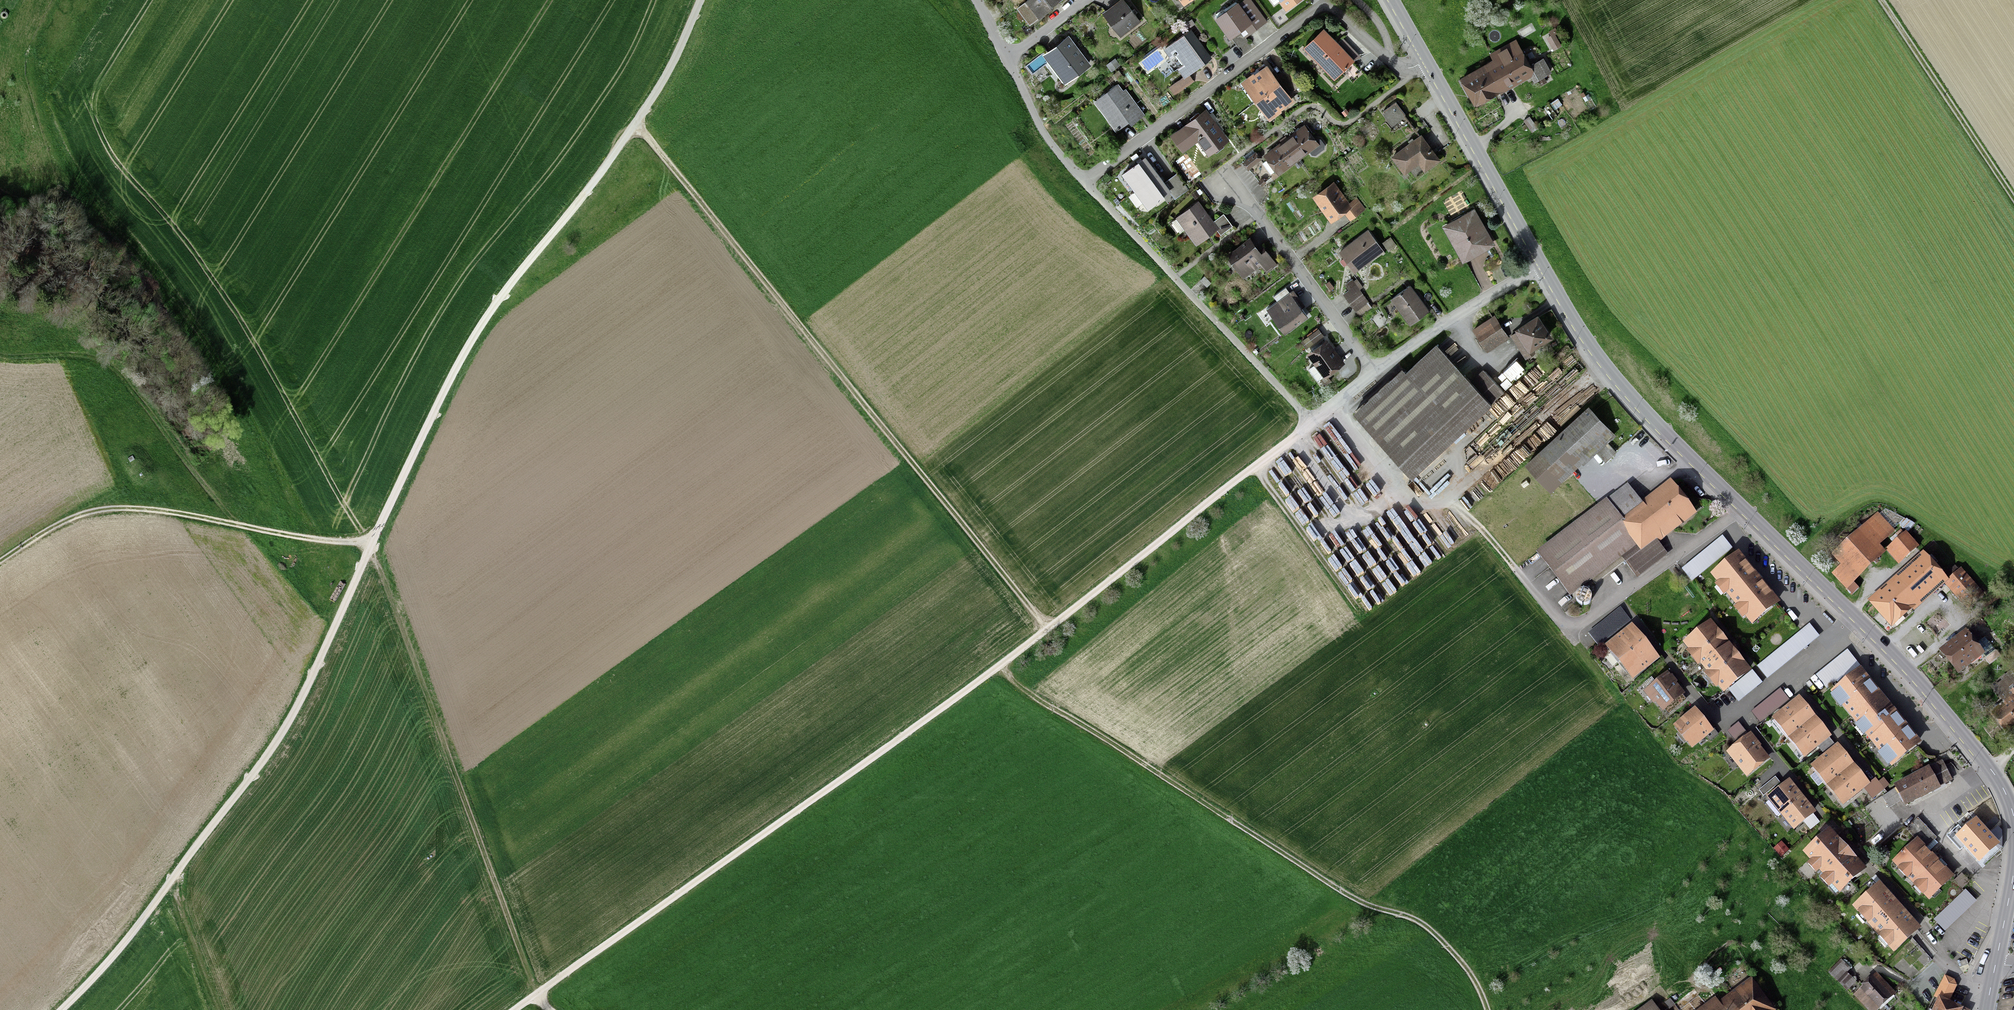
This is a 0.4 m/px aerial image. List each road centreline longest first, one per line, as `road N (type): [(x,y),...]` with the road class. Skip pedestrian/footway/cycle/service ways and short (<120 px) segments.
road 1 (unclassified): [(1312,423),(1000,666),(516,1009)]
road 2 (track): [(637,123),(1048,629)]
road 3 (track): [(701,0),(637,123),(483,322),(365,543)]
road 4 (track): [(1000,666),(1015,687),(1283,858),(1356,903),(1429,933),(1472,979),(1484,1009)]
road 5 (track): [(365,543),(277,740),(102,969),(59,1009)]
road 6 (track): [(365,543),(549,1009)]
road 7 (residential): [(1619,599),(1566,630),(1460,503),(1429,504),(1337,400)]
road 8 (residential): [(1988,1003),(1738,710)]
road 9 (residential): [(1084,182),(1321,4),(1386,58)]
road 10 (track): [(0,558),(49,527),(124,509),(365,543)]
road 11 (residential): [(1084,182),(1312,423)]
road 12 (secondary): [(1744,511),(1604,366),(1542,265)]
road 13 (residential): [(1375,372),(1227,183),(1242,152),(1277,126)]
road 14 (track): [(225,519),(101,350),(0,349)]
road 15 (track): [(2013,200),(1882,0)]
road 16 (secondary): [(1542,265),(1426,63)]
road 17 (secondary): [(1991,769),(1855,618)]
road 18 (residential): [(1375,372),(1542,265)]
road 19 (residential): [(1738,710),(1722,723),(1619,599)]
road 20 (secondary): [(1855,618),(1744,511)]
road 21 (residential): [(1744,511),(1619,599)]
road 22 (residential): [(1855,618),(1738,710)]
road 23 (residential): [(1008,58),(1040,127),(1084,182)]
road 24 (track): [(218,1009),(170,882)]

